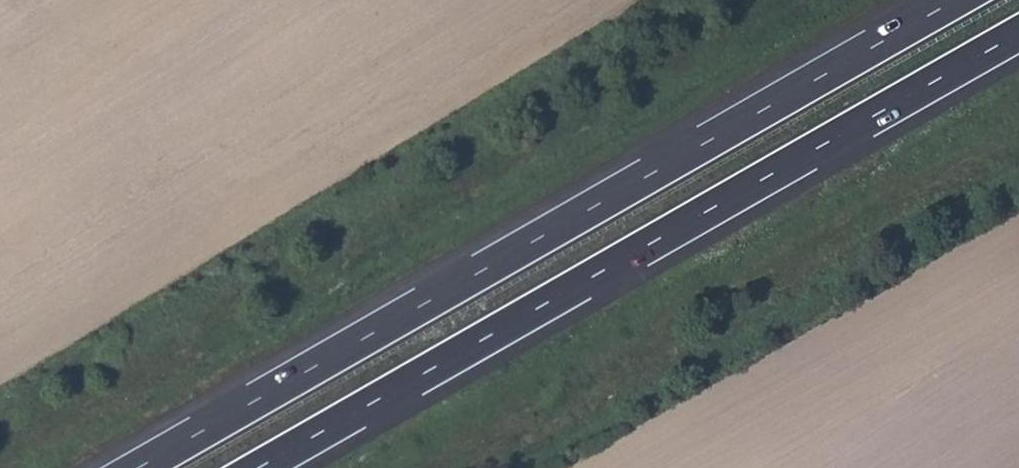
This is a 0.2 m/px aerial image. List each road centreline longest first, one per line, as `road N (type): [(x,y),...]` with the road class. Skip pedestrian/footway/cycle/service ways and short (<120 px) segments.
road 1 (motorway): [(956,0),(140,467)]
road 2 (motorway): [(259,467),(1018,33)]

